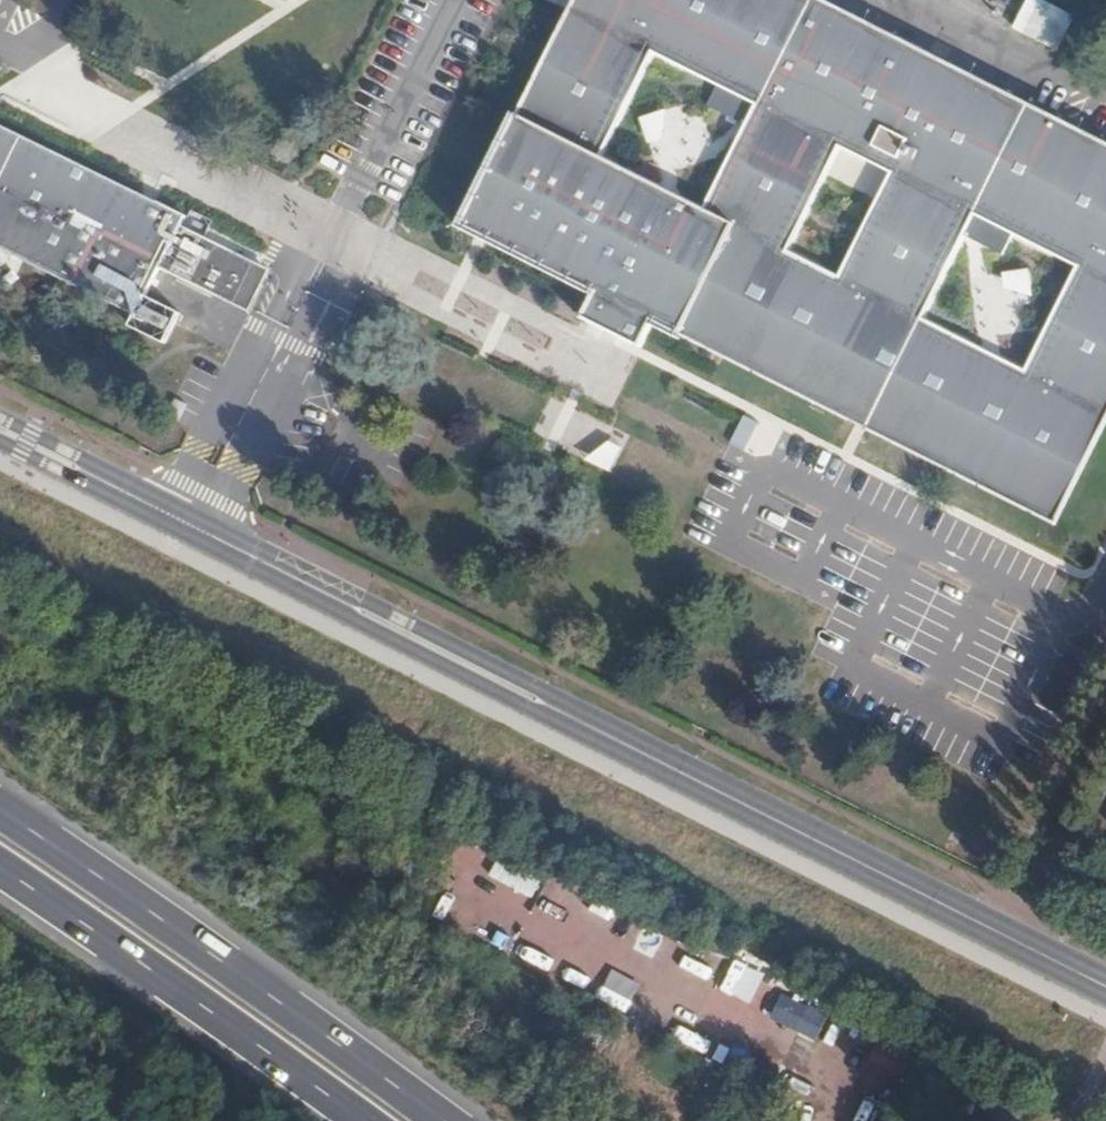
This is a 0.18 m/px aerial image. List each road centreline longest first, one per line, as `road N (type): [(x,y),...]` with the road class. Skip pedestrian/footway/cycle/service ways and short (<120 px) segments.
road 1 (secondary): [(0,430),(1105,987)]
road 2 (trunk): [(440,1120),(165,920),(0,813)]
road 3 (trunk): [(0,867),(363,1120)]

